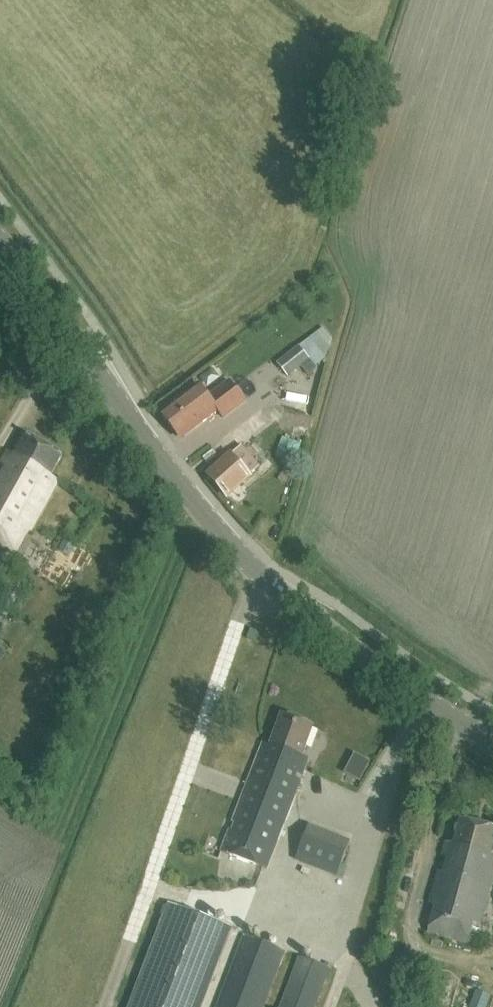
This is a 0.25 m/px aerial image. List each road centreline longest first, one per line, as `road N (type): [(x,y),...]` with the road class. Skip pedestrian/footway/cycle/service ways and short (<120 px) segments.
road 1 (tertiary): [(492,735),(371,662),(255,567),(157,455),(0,241)]

